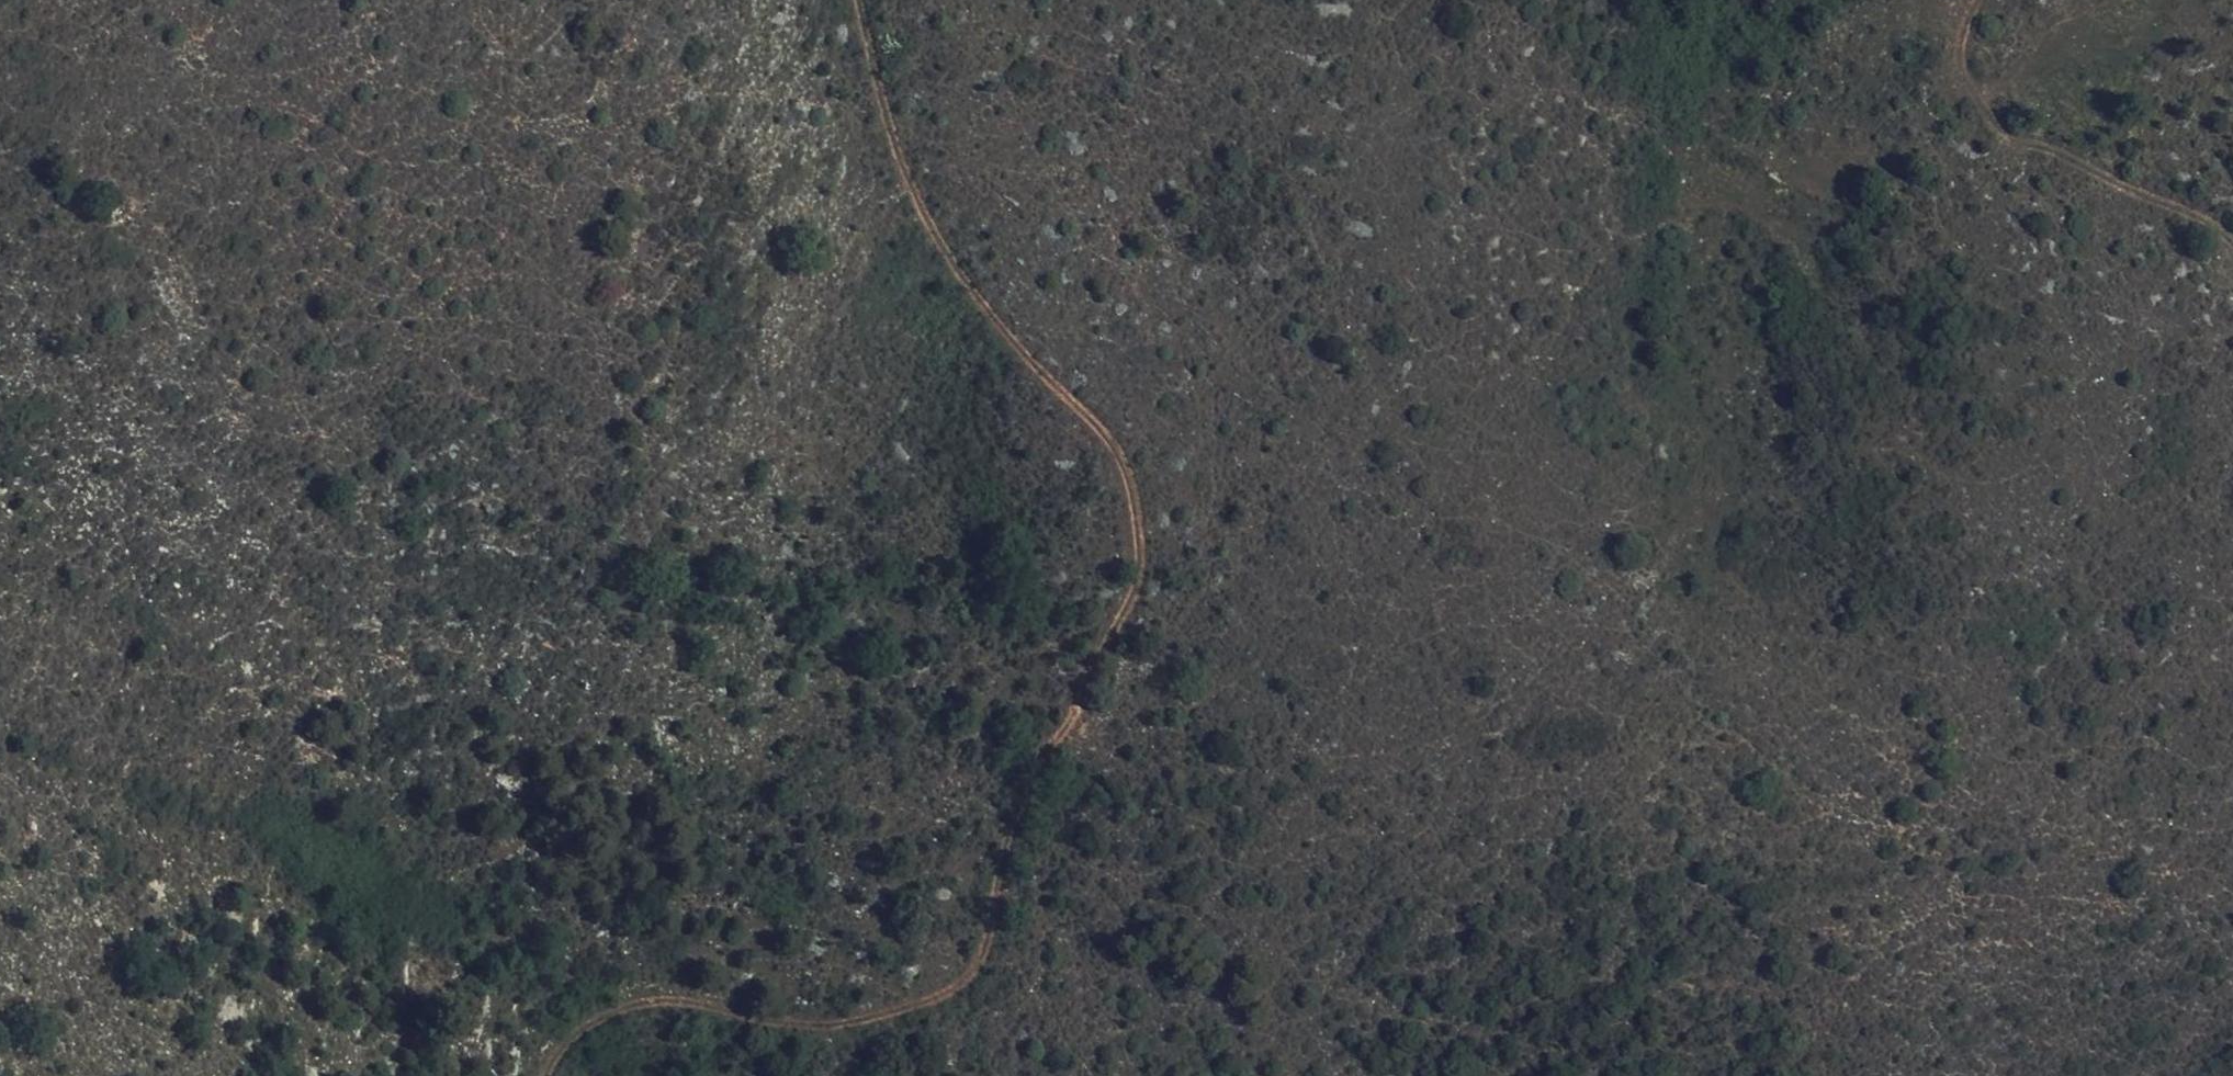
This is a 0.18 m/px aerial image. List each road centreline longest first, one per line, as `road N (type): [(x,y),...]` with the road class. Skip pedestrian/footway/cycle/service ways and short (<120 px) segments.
road 1 (track): [(857,0),(886,110),(947,260),(1128,461),(1141,543),(1135,598),(1088,656),(966,981),(889,1013),(809,1027),(637,1000),(564,1041),(545,1075)]
road 2 (track): [(1973,0),(1964,89),(2015,139),(2202,220),(2232,248)]

